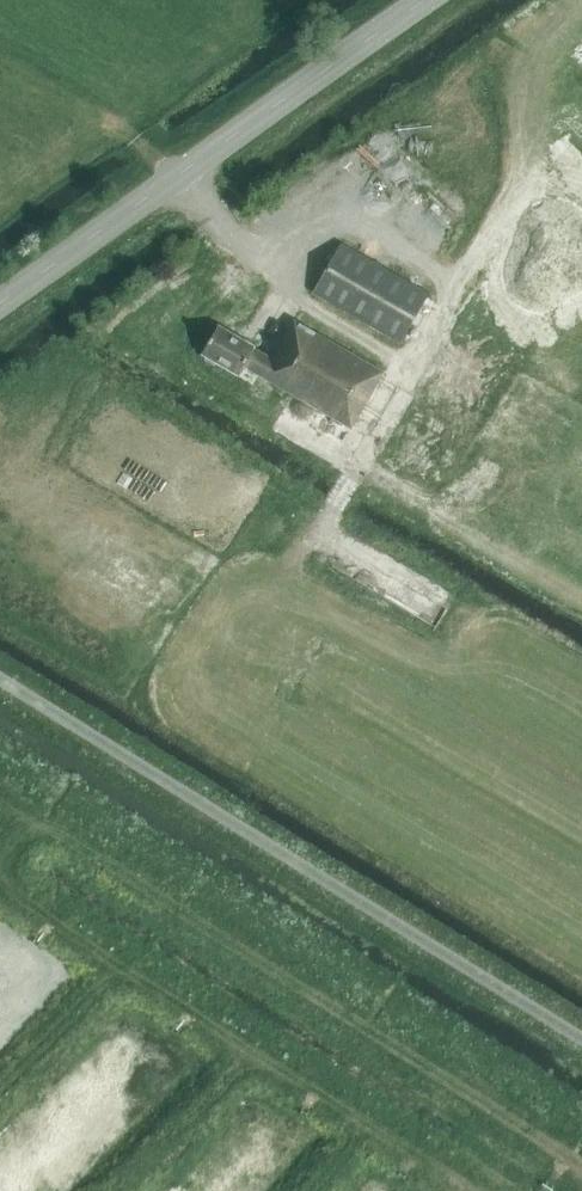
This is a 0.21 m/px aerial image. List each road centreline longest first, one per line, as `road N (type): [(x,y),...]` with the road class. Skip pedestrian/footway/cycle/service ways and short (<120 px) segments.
road 1 (unclassified): [(581,1037),(0,671)]
road 2 (secondary): [(0,314),(436,0)]

